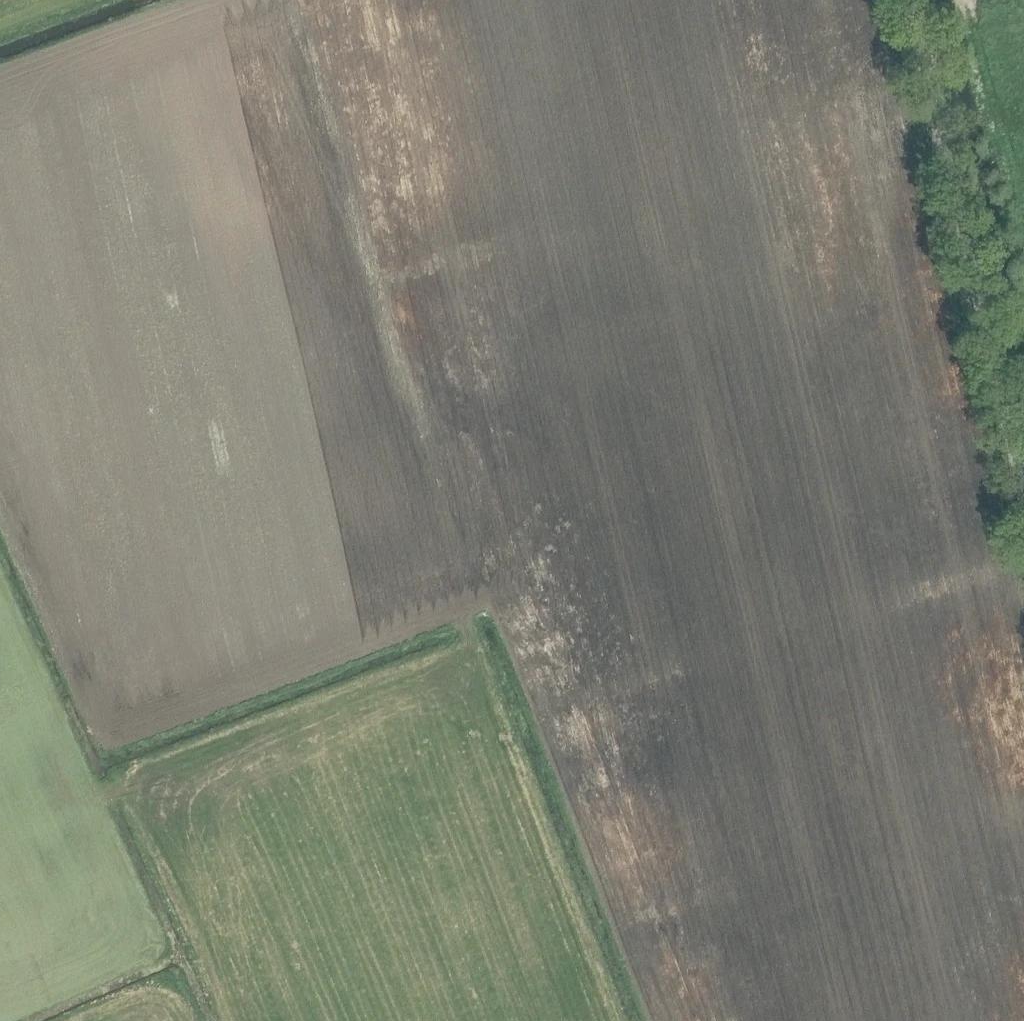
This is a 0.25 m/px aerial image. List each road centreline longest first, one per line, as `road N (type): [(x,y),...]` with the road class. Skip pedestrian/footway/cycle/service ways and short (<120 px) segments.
road 1 (unclassified): [(1023,370),(939,0)]

